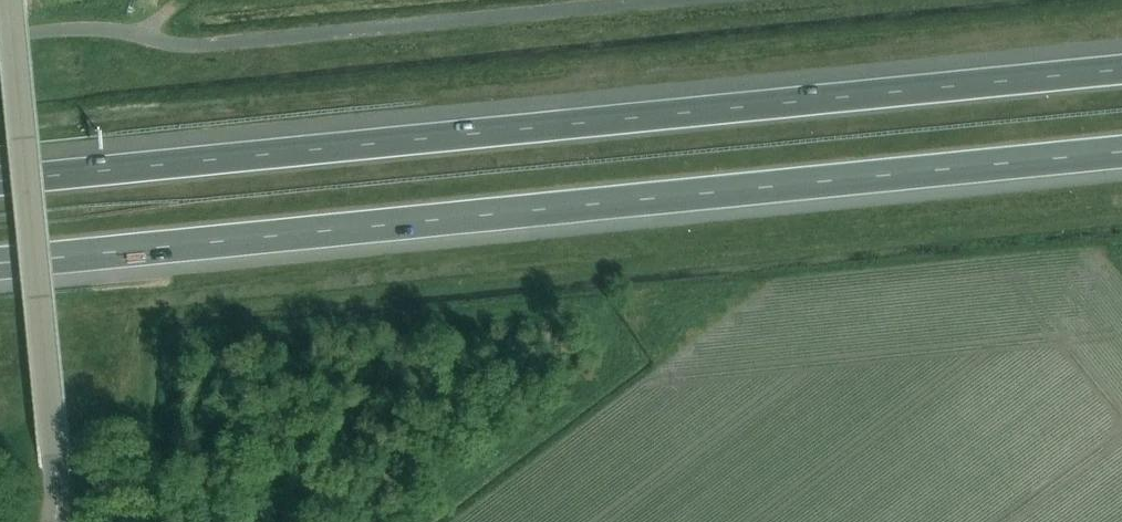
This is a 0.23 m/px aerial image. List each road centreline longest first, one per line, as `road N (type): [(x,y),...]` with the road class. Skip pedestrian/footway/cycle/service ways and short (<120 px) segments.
road 1 (motorway): [(1121,69),(0,181)]
road 2 (motorway): [(0,264),(1121,153)]
road 3 (unclassified): [(0,37),(117,30),(188,47),(670,0)]
road 4 (tertiary): [(53,521),(53,455),(8,0)]

